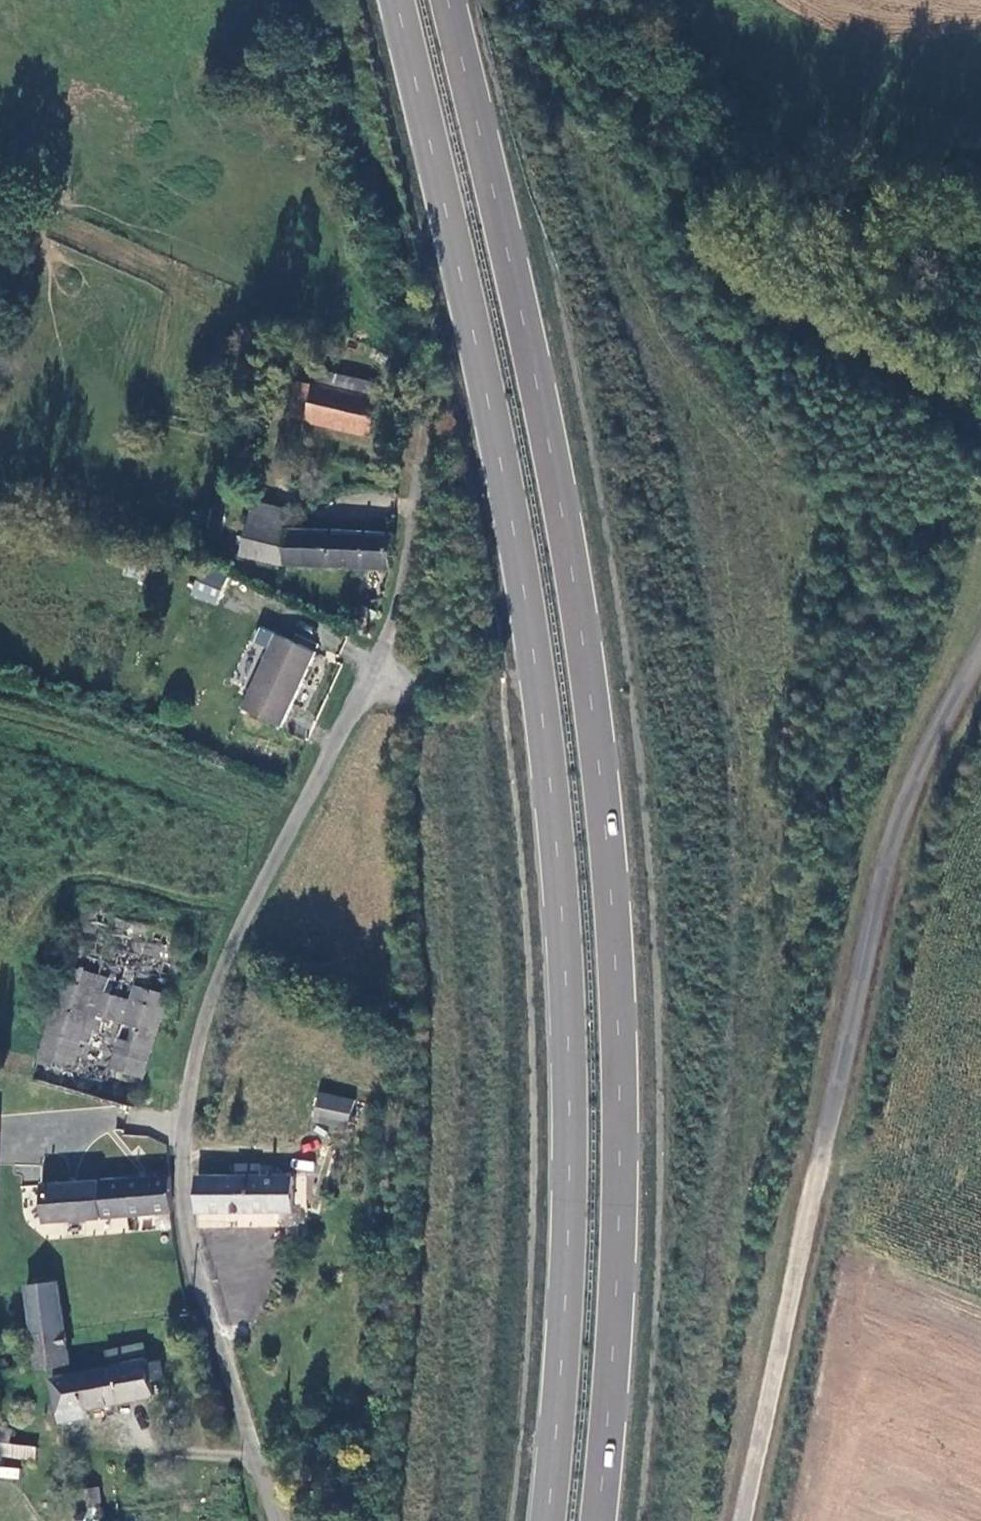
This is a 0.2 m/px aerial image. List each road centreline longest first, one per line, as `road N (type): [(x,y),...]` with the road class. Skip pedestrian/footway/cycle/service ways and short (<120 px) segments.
road 1 (trunk): [(394,0),(517,535),(553,785),(573,1089),(555,1520)]
road 2 (trunk): [(605,1520),(622,1235),(622,1092),(602,779),(565,523),(446,0)]
road 3 (unclassified): [(400,590),(375,665),(215,981),(189,1093),(183,1183),(199,1279),(274,1520)]
road 4 (unclassified): [(739,1520),(880,865),(911,782),(980,649)]

